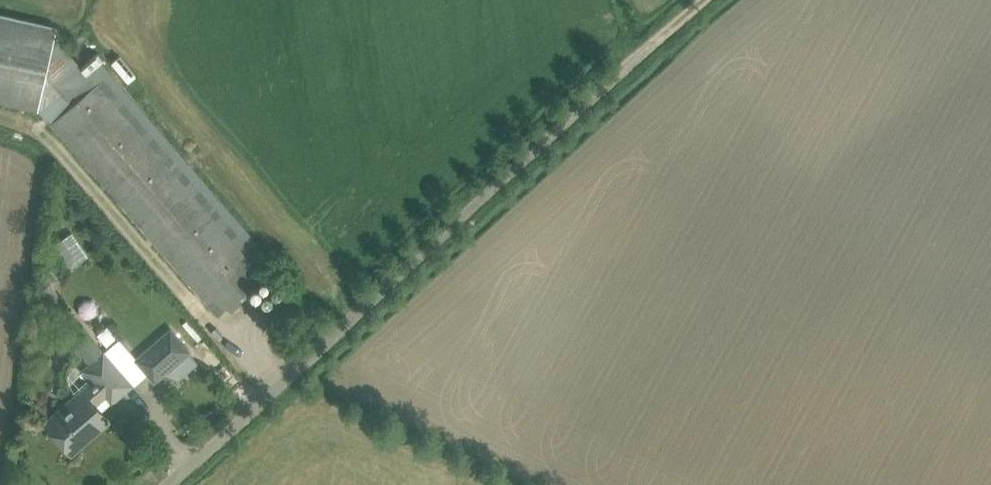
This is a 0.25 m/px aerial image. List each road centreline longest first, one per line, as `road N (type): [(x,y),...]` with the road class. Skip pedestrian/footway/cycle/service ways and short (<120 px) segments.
road 1 (unclassified): [(156,484),(636,60)]

